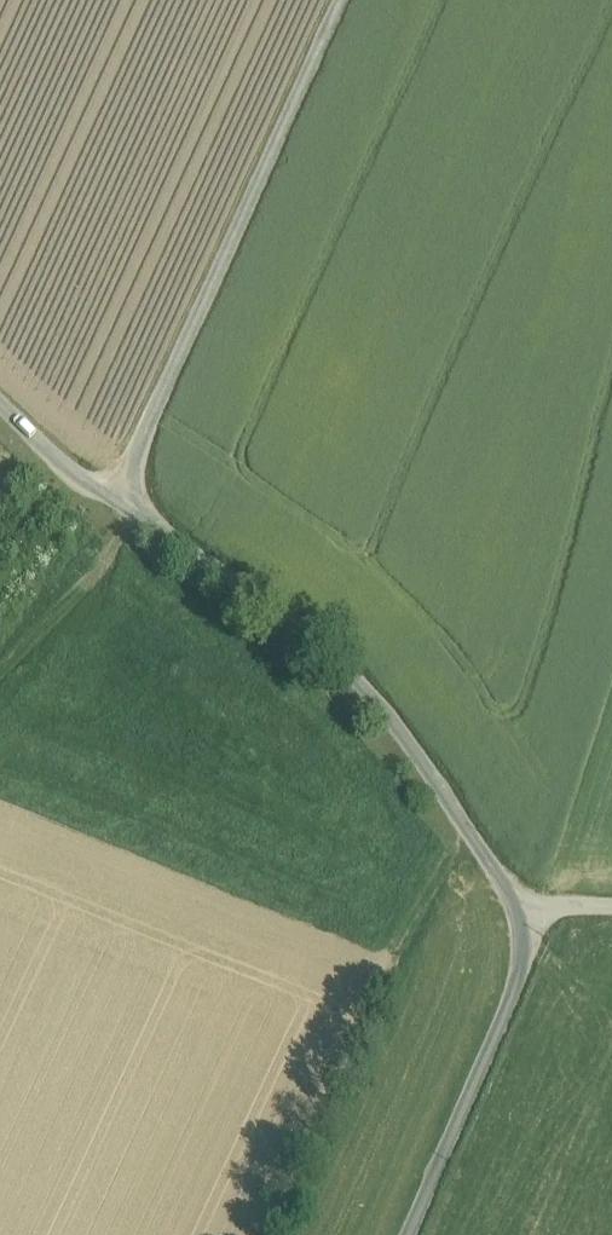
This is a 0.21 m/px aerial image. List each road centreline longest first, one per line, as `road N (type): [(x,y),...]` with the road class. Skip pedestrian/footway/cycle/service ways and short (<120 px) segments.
road 1 (unclassified): [(110,507),(287,617),(370,695),(526,902),(536,936),(407,1234)]
road 2 (unclassified): [(338,0),(110,507)]
road 3 (unclassified): [(110,507),(0,397)]

